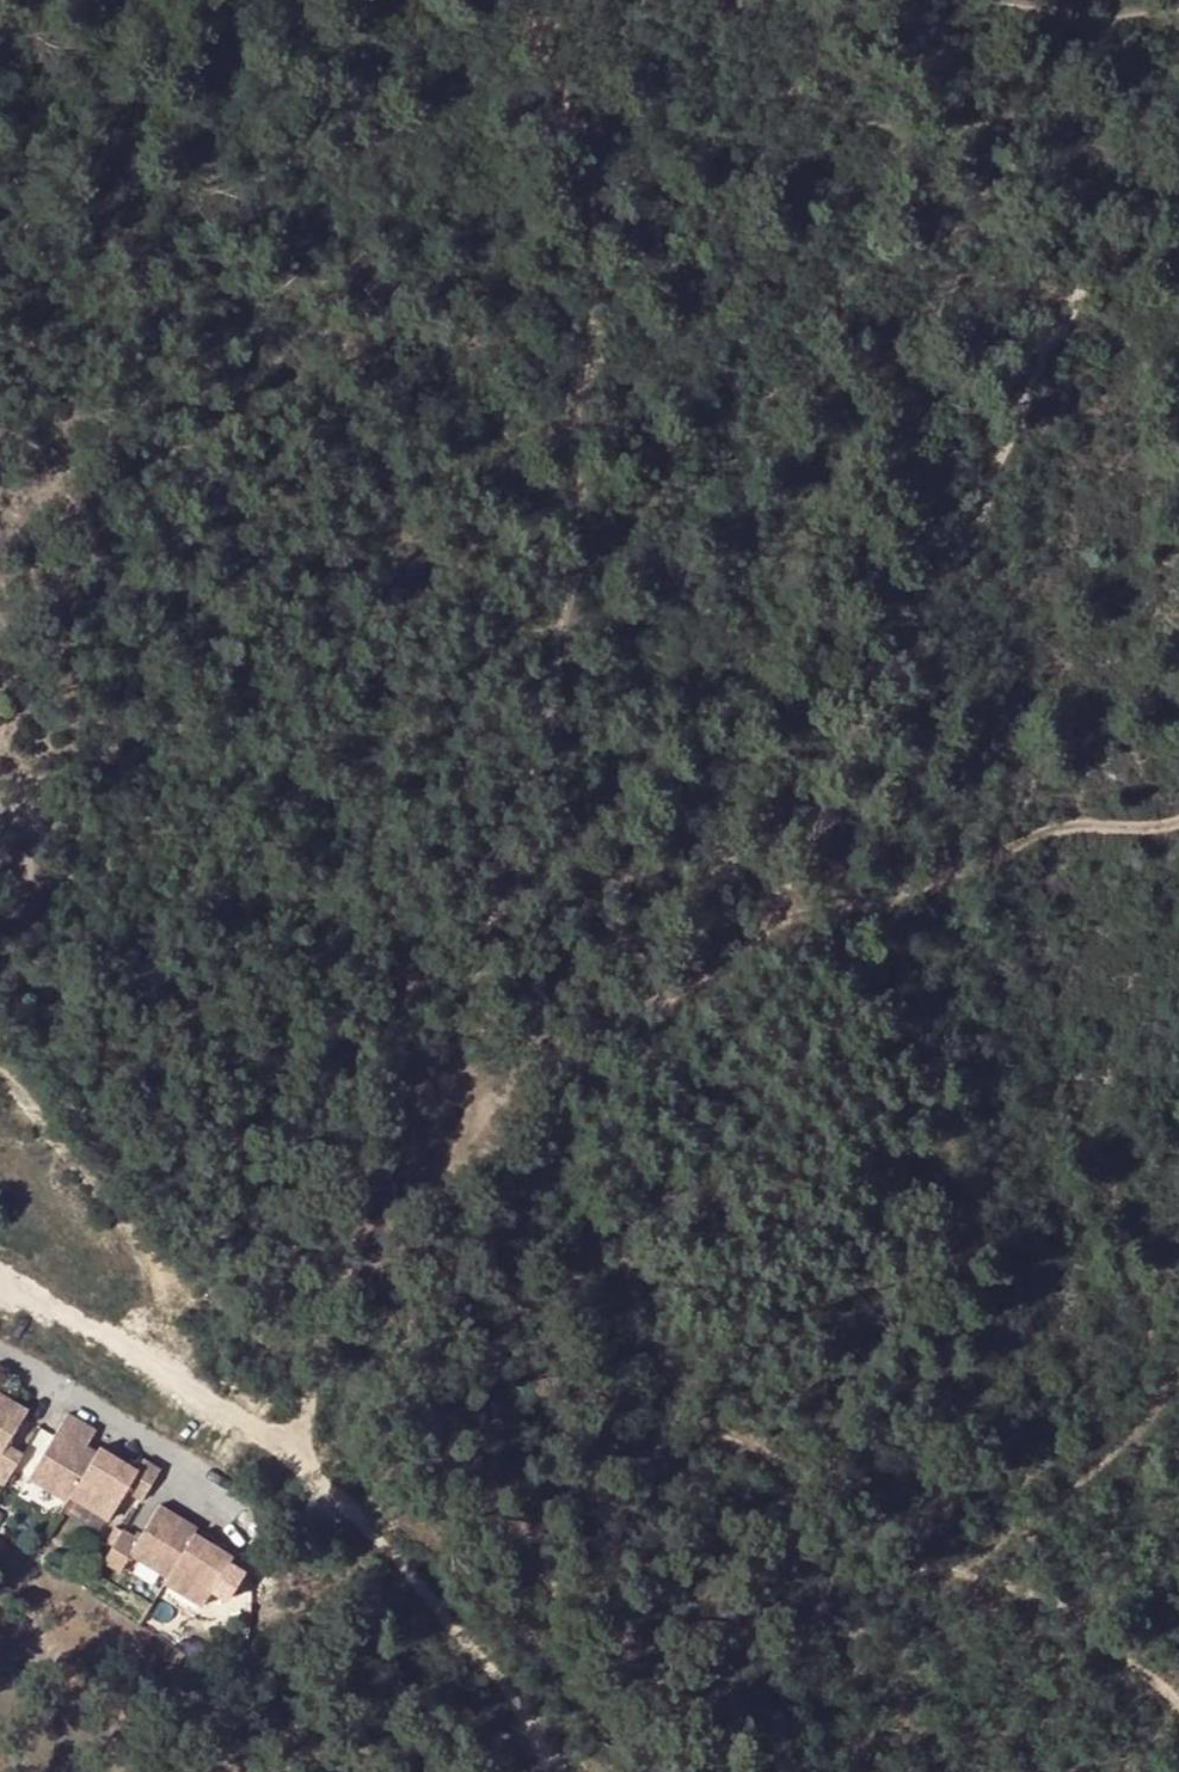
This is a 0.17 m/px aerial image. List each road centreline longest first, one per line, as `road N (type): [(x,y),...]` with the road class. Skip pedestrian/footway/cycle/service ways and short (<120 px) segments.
road 1 (track): [(638,1771),(637,1758),(520,1558),(509,1521),(489,1509),(424,1411),(366,1274),(392,1167),(455,1097),(474,1055),(547,773),(589,498),(600,279),(593,168),(546,82),(528,0)]
road 2 (residential): [(0,1355),(245,1510)]

